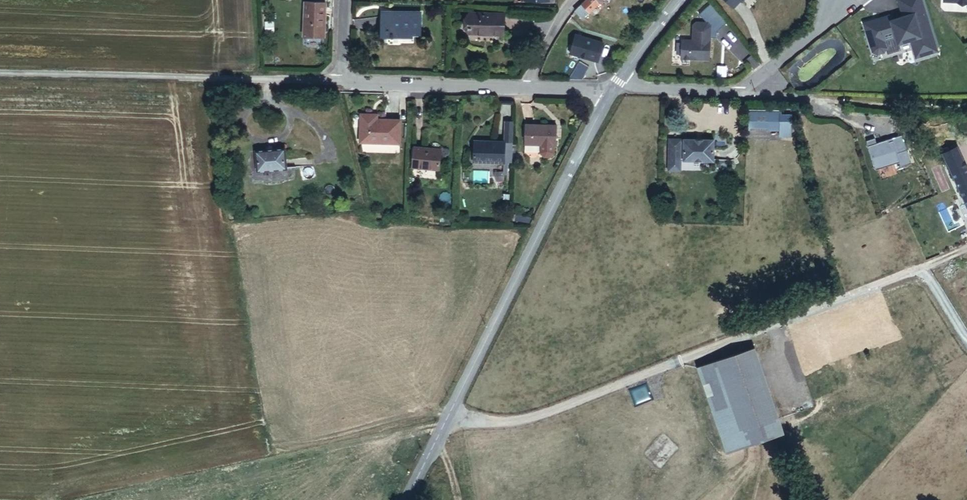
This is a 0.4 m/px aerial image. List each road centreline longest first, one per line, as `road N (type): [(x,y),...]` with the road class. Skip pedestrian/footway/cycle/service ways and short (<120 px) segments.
road 1 (track): [(443,425),(533,419),(966,243)]
road 2 (tertiary): [(405,499),(612,91)]
road 3 (residential): [(836,0),(817,31),(745,92),(612,91)]
road 4 (track): [(966,100),(745,92)]
road 5 (unclassified): [(0,74),(212,81)]
road 6 (residential): [(336,84),(524,89)]
road 7 (residential): [(212,81),(336,84)]

